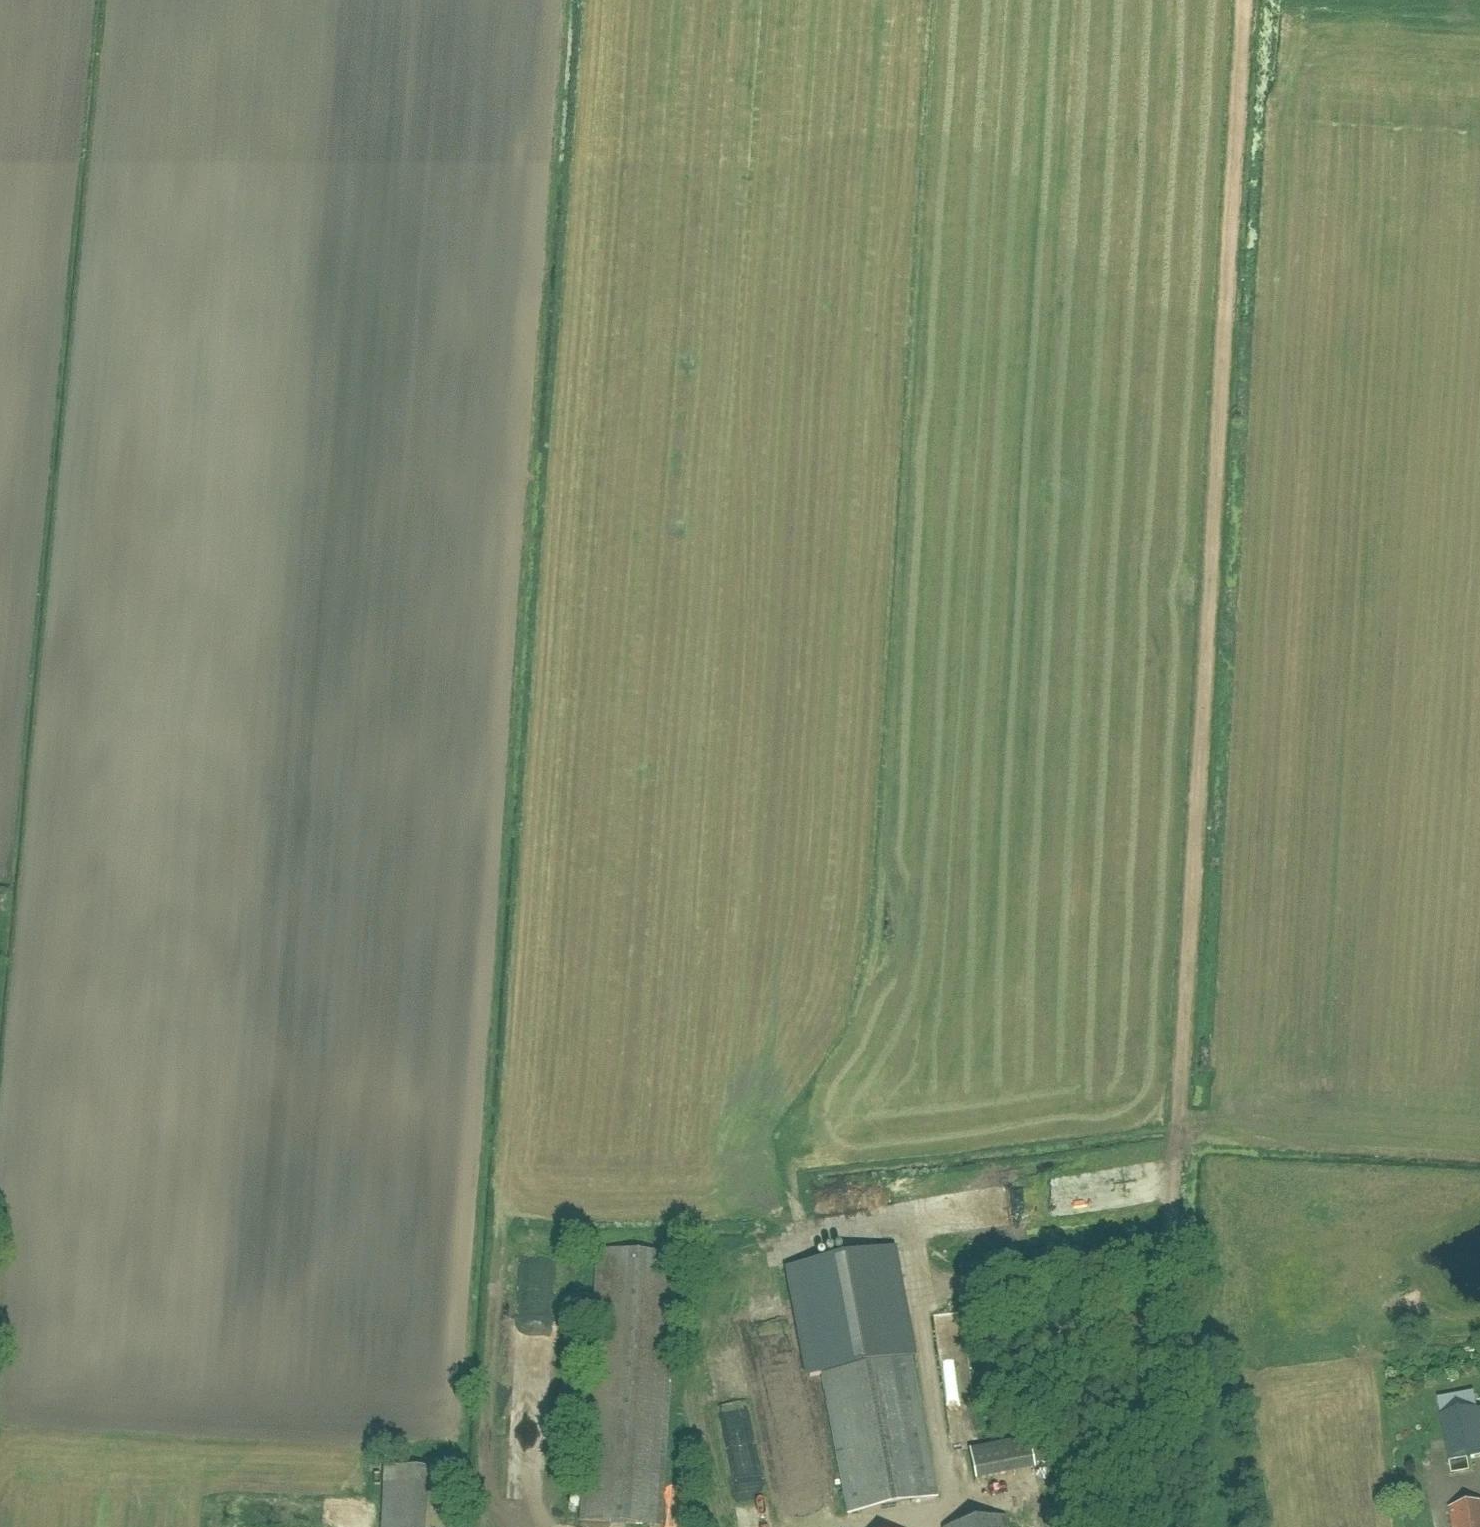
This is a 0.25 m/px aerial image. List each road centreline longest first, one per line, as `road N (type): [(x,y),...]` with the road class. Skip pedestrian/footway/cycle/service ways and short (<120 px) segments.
road 1 (track): [(915,1298),(1139,1257),(1156,1250),(1169,1230),(1245,0)]

